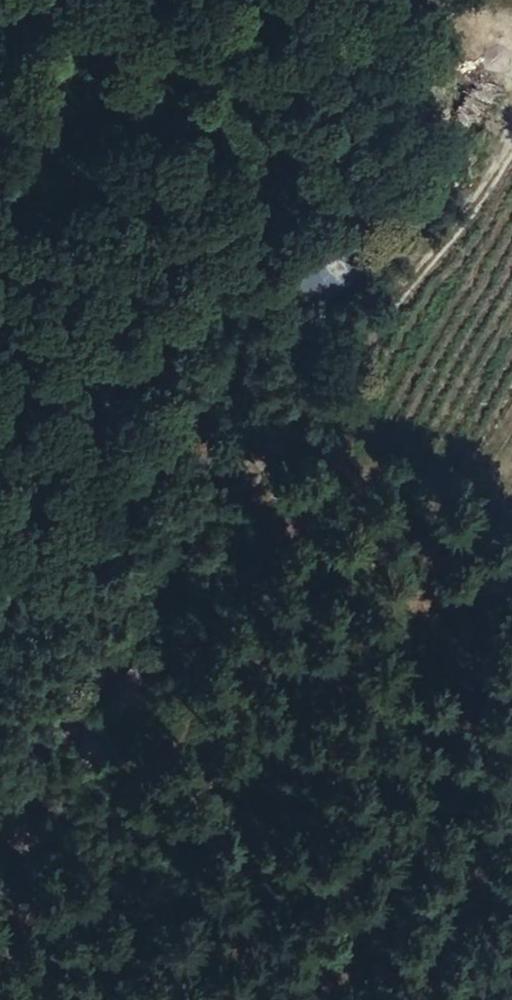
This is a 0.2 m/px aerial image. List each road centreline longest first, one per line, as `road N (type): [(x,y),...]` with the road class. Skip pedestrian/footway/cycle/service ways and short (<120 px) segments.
road 1 (track): [(0,826),(178,560),(511,162)]

